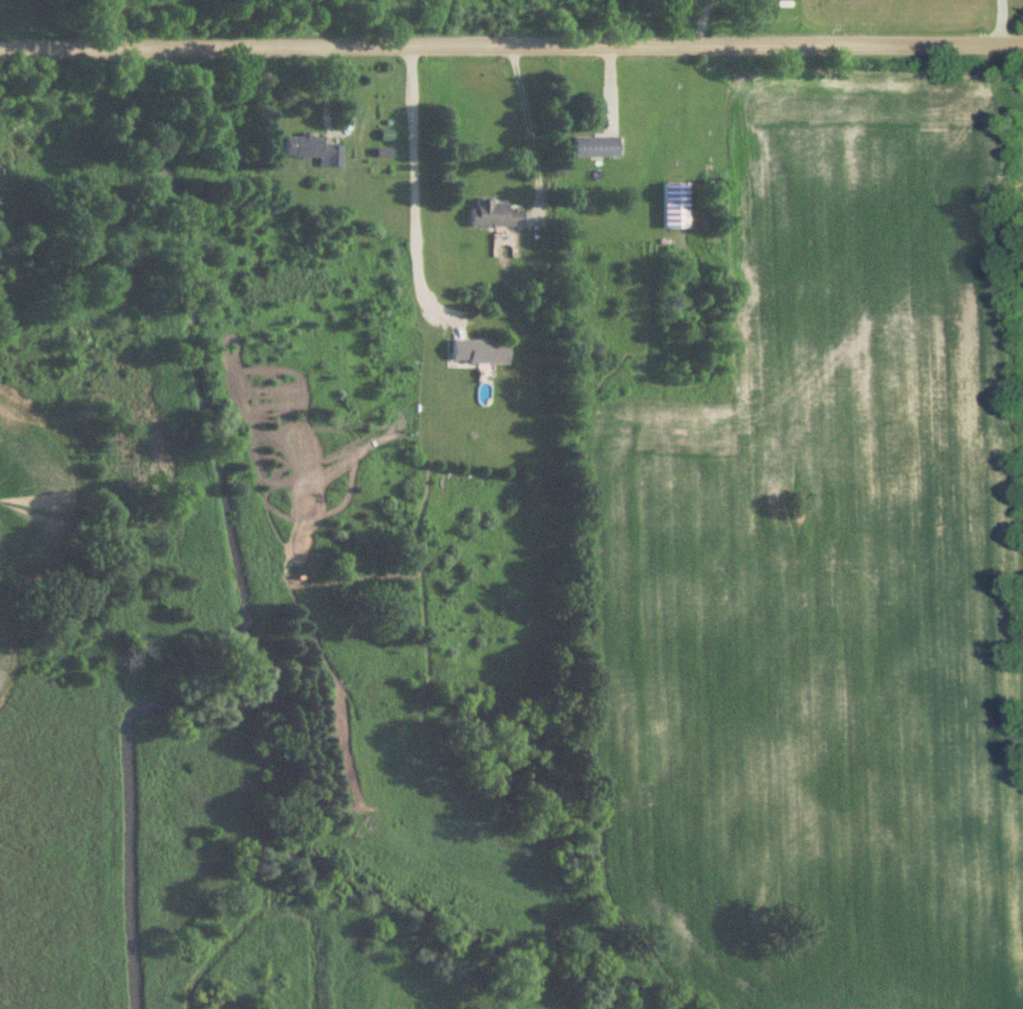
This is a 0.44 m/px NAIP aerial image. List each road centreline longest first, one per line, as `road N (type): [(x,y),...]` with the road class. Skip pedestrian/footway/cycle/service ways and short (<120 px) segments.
road 1 (residential): [(1022,45),(0,48)]

